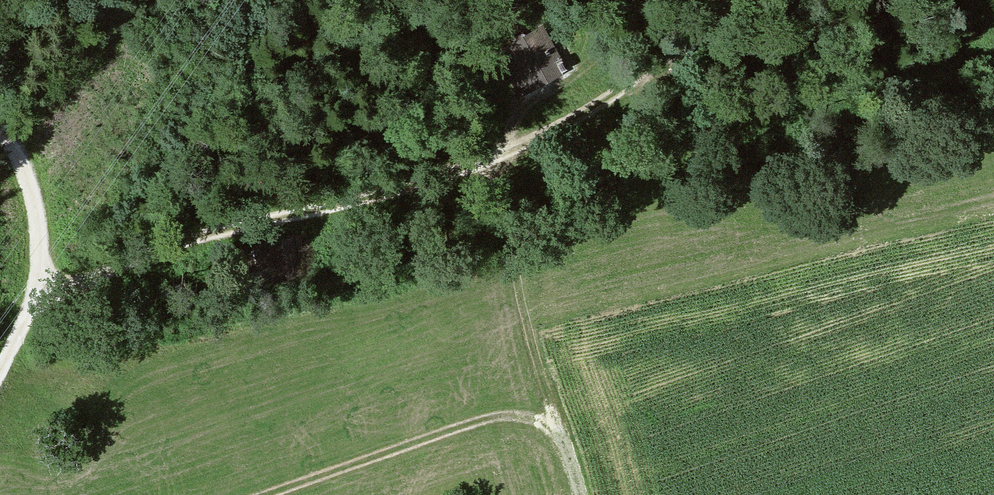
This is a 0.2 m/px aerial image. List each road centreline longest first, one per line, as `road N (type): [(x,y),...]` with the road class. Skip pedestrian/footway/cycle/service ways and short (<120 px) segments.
road 1 (track): [(726,0),(620,92),(513,151),(206,234),(34,295)]
road 2 (track): [(263,494),(503,418),(532,416),(555,428),(581,494)]
road 3 (track): [(15,145),(139,0)]
road 4 (track): [(34,295),(41,259),(33,197),(0,125)]

